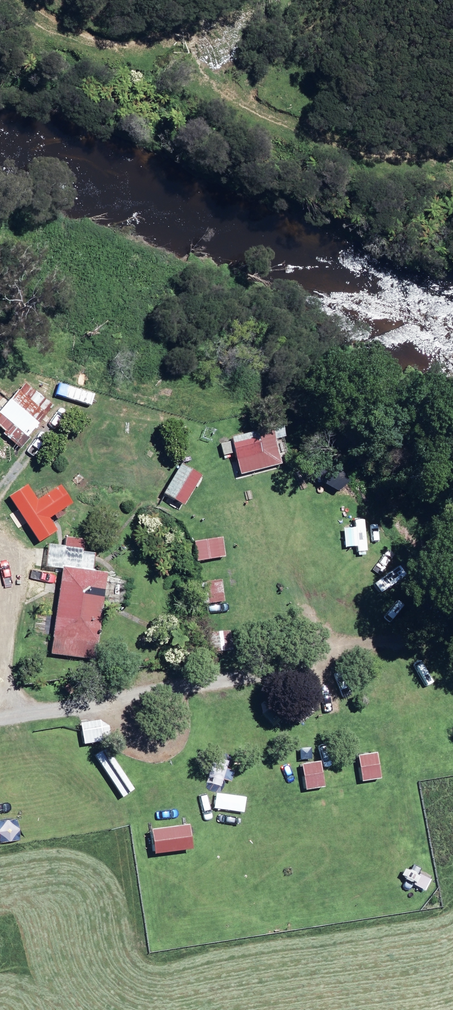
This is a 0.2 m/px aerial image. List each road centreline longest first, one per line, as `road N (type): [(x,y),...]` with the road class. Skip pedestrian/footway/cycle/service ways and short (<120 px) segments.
road 1 (track): [(28,0),(100,39),(174,50),(258,106),(351,148),(399,156),(452,150)]

